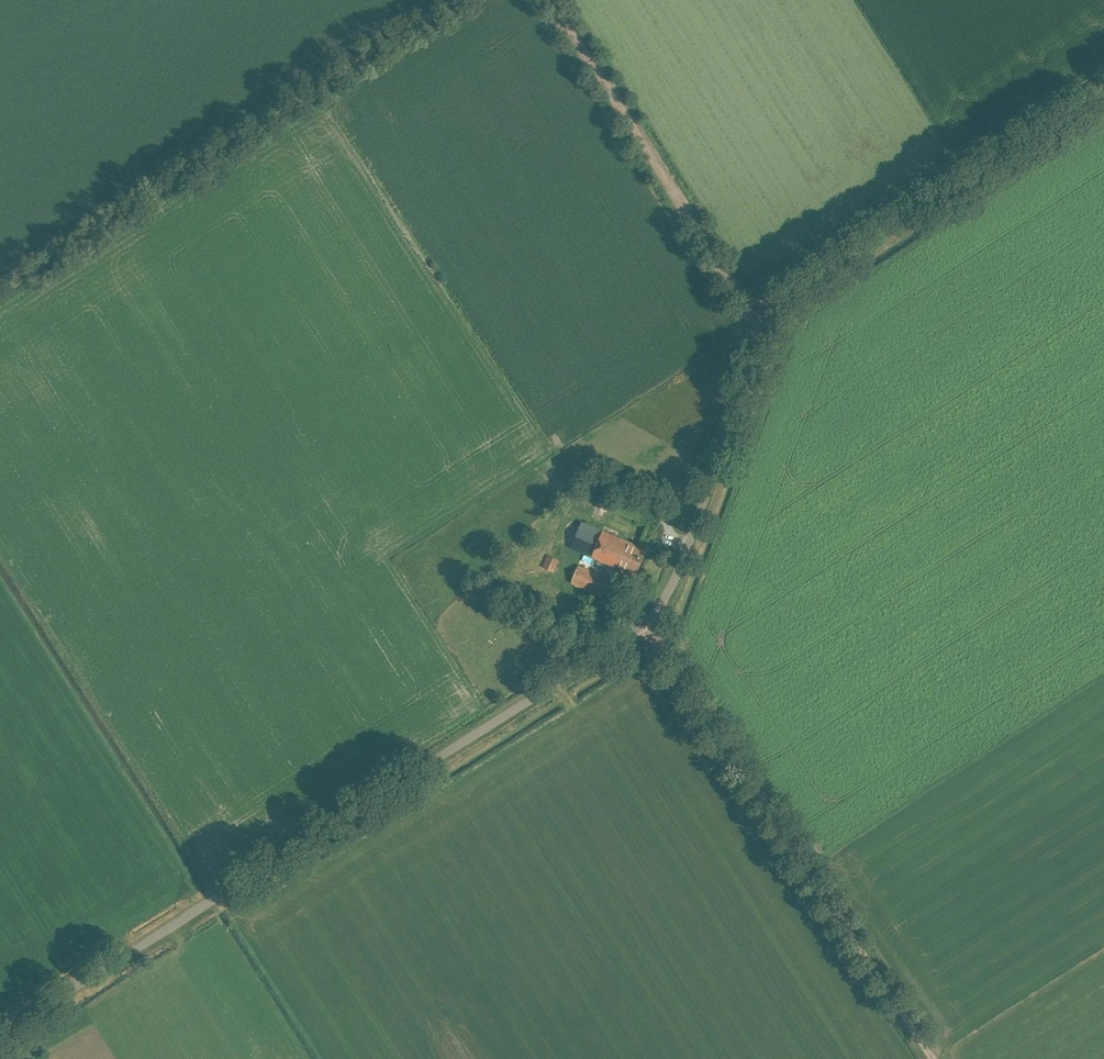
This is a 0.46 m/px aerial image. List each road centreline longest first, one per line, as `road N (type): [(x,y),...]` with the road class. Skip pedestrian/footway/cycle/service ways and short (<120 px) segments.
road 1 (unclassified): [(0,1033),(647,625),(672,584),(768,327),(790,297),(1103,88)]
road 2 (track): [(0,296),(464,0)]
road 3 (track): [(929,1058),(647,625)]
road 4 (track): [(768,327),(747,312),(546,0)]

